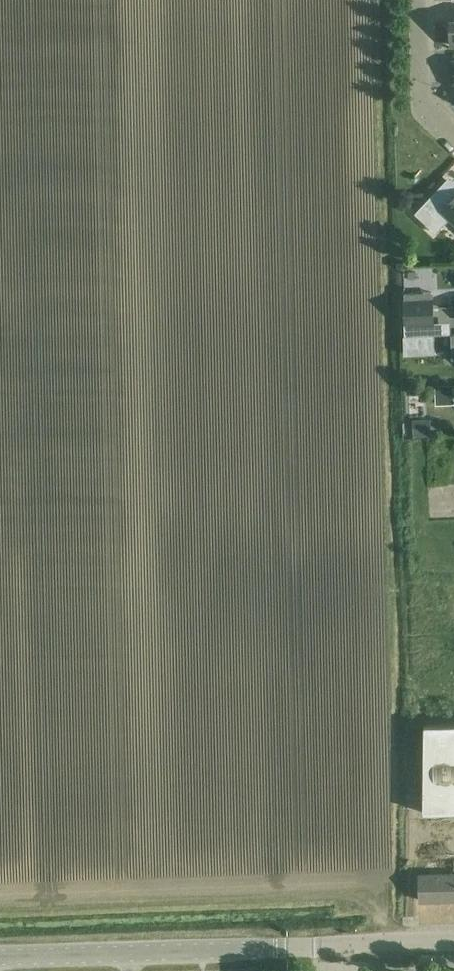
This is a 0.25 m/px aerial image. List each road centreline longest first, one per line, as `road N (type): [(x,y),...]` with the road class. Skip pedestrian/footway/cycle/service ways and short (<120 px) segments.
road 1 (tertiary): [(0,956),(453,942)]
road 2 (residential): [(453,132),(424,103),(421,0)]

